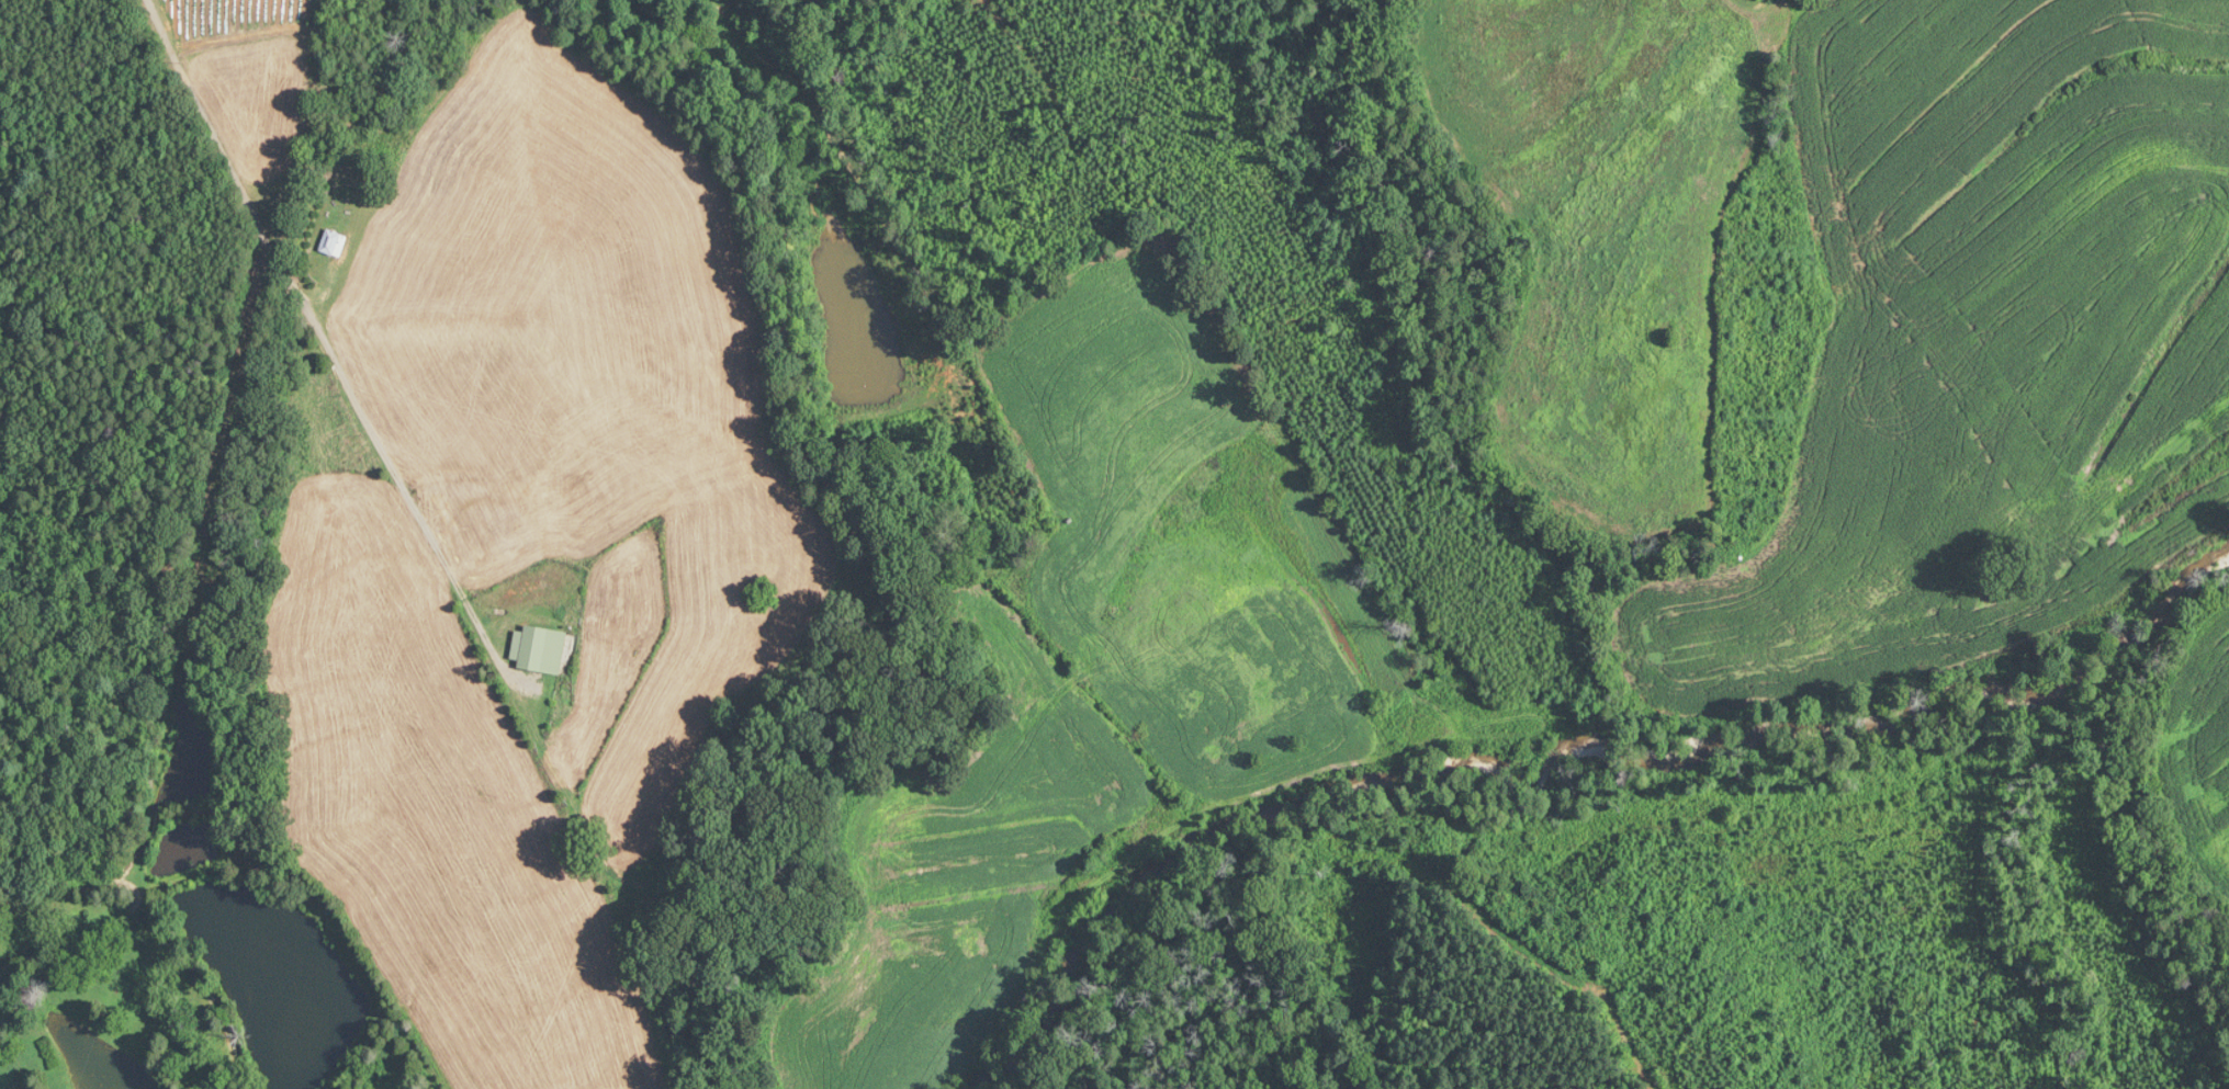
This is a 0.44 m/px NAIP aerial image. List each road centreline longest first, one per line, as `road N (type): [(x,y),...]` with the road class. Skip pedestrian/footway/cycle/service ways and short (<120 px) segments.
road 1 (residential): [(0,877),(126,889)]

